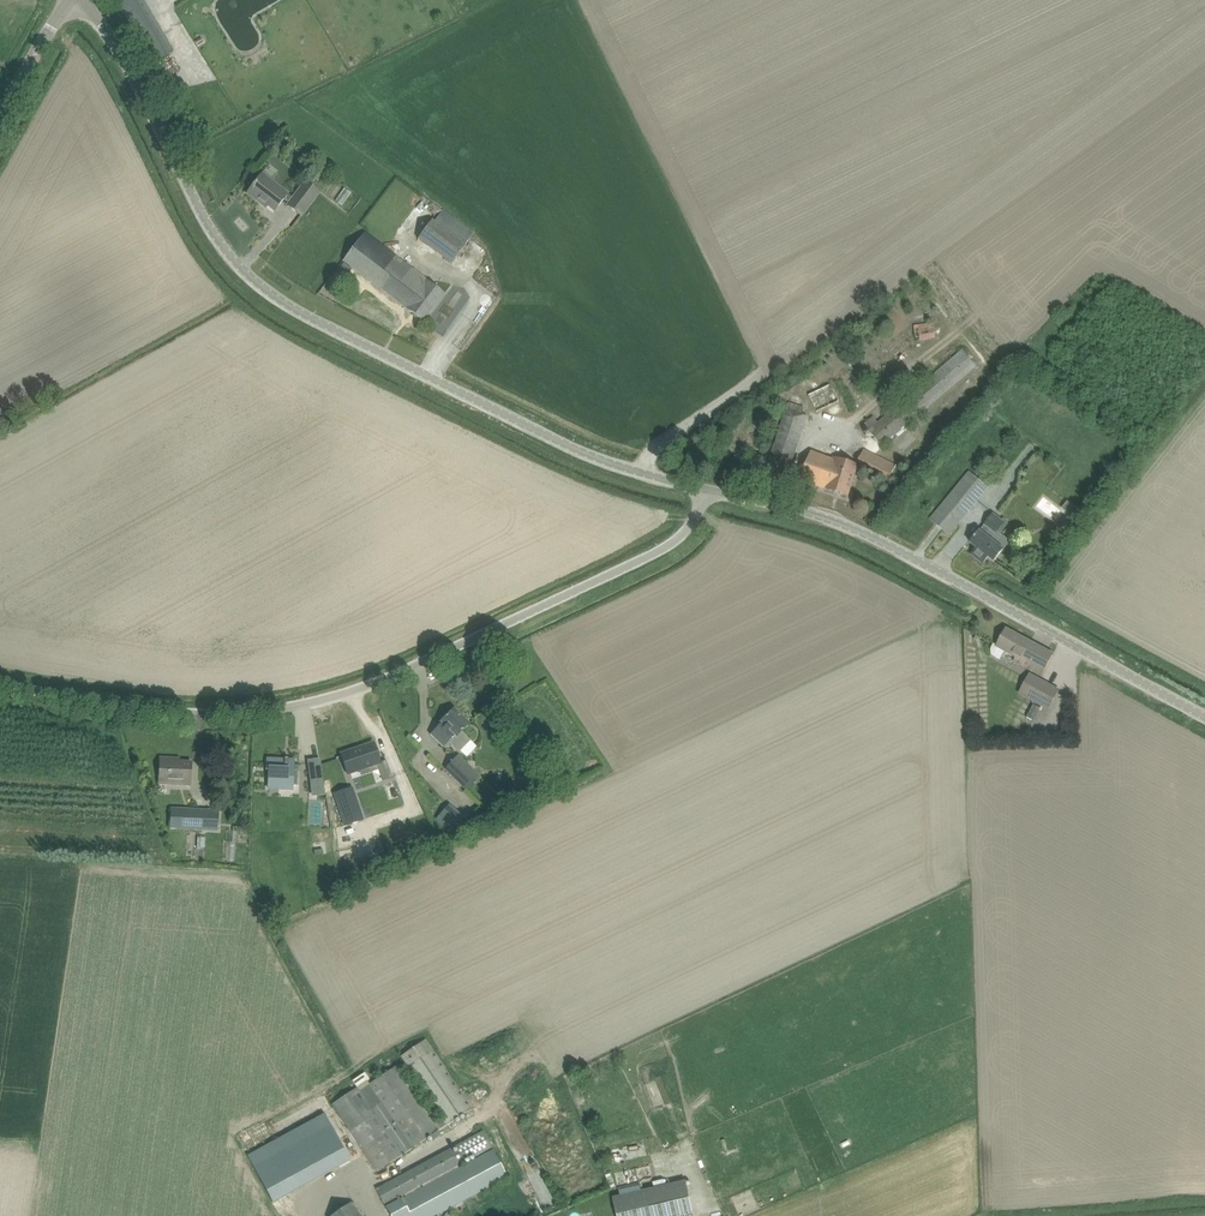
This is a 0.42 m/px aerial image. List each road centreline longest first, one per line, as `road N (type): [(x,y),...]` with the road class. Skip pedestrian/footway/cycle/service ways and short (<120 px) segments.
road 1 (unclassified): [(711,491),(610,465),(331,331),(267,292),(218,240),(136,80),(85,0)]
road 2 (unclassified): [(0,683),(171,713),(249,712),(328,698),(405,672),(657,552),(693,526),(711,491)]
road 3 (unclassified): [(1204,717),(873,536),(782,504),(711,491)]
road 4 (tertiary): [(0,117),(72,0)]

